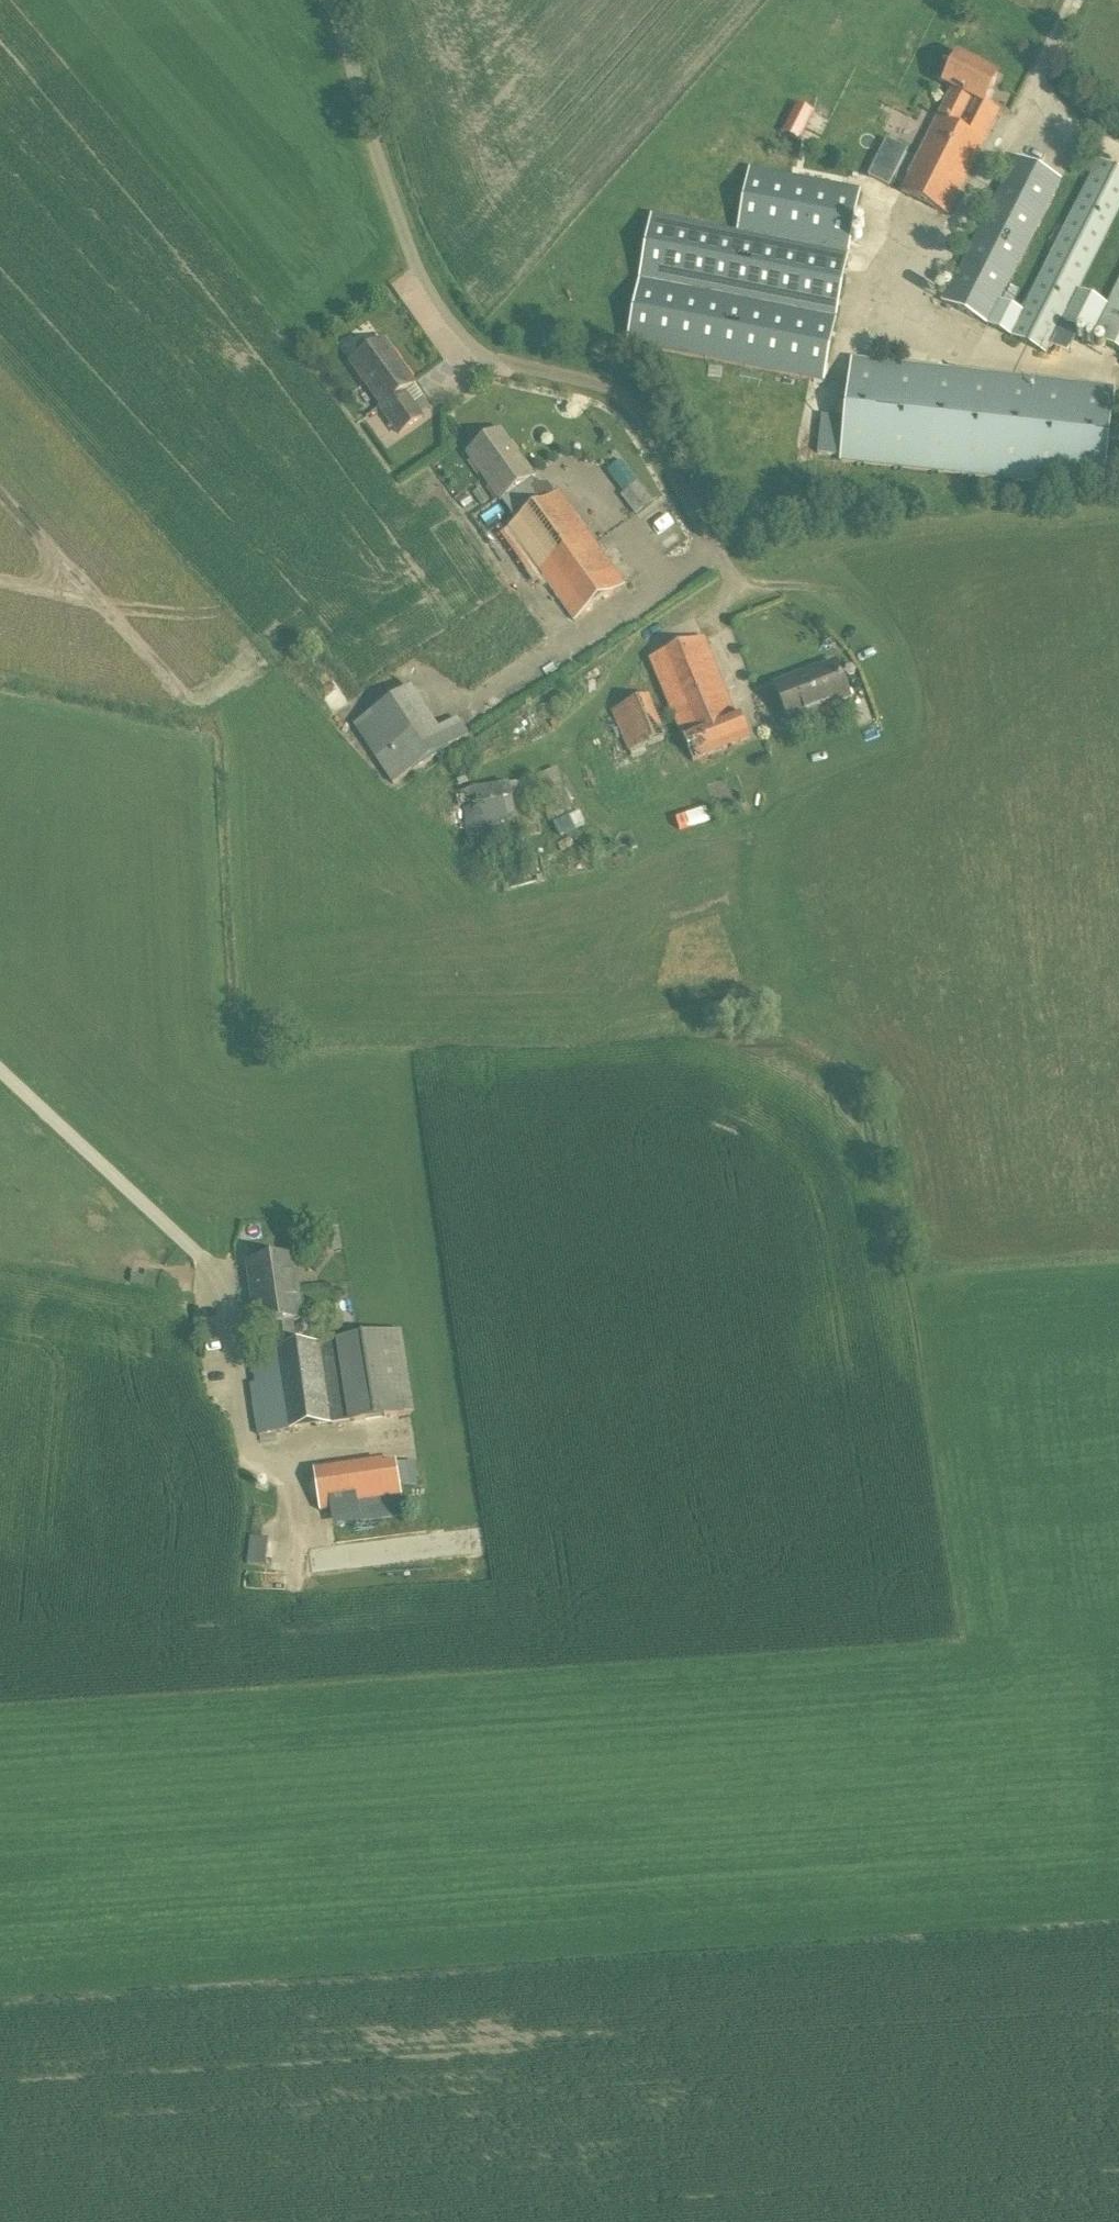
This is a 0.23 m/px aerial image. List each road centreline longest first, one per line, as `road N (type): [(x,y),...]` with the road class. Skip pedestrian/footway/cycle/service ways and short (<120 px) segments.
road 1 (unclassified): [(330,0),(384,173),(438,308),(480,357),(593,382),(634,404),(738,582)]
road 2 (track): [(738,582),(845,539),(1118,511)]

